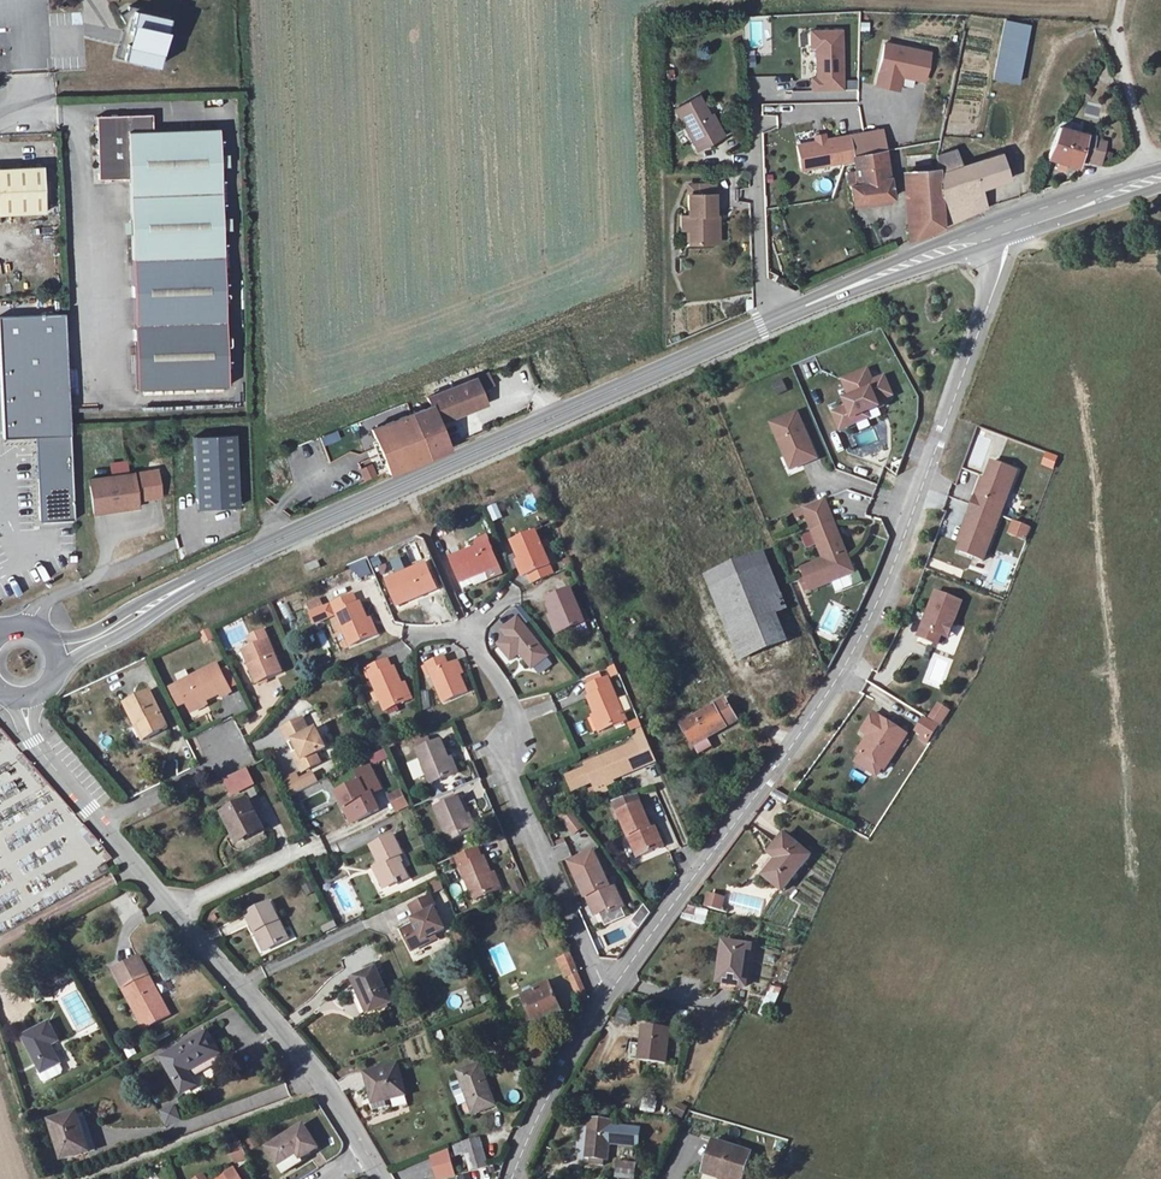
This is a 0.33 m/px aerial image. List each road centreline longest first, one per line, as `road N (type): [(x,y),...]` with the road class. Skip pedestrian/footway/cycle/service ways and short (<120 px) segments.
road 1 (residential): [(612,987),(850,654),(882,594),(1016,224)]
road 2 (secondary): [(767,325),(207,573),(109,631),(56,652)]
road 3 (residential): [(360,1153),(323,1093),(34,740),(26,701)]
road 4 (residential): [(612,987),(591,958),(513,773),(512,700),(463,632)]
road 5 (secondary): [(1016,224),(767,325)]
road 6 (residential): [(767,325),(752,60)]
road 7 (residential): [(518,1177),(581,1033),(612,987)]
road 8 (track): [(1154,180),(1121,62),(1123,0)]
road 9 (secondary): [(1160,178),(1016,224)]

